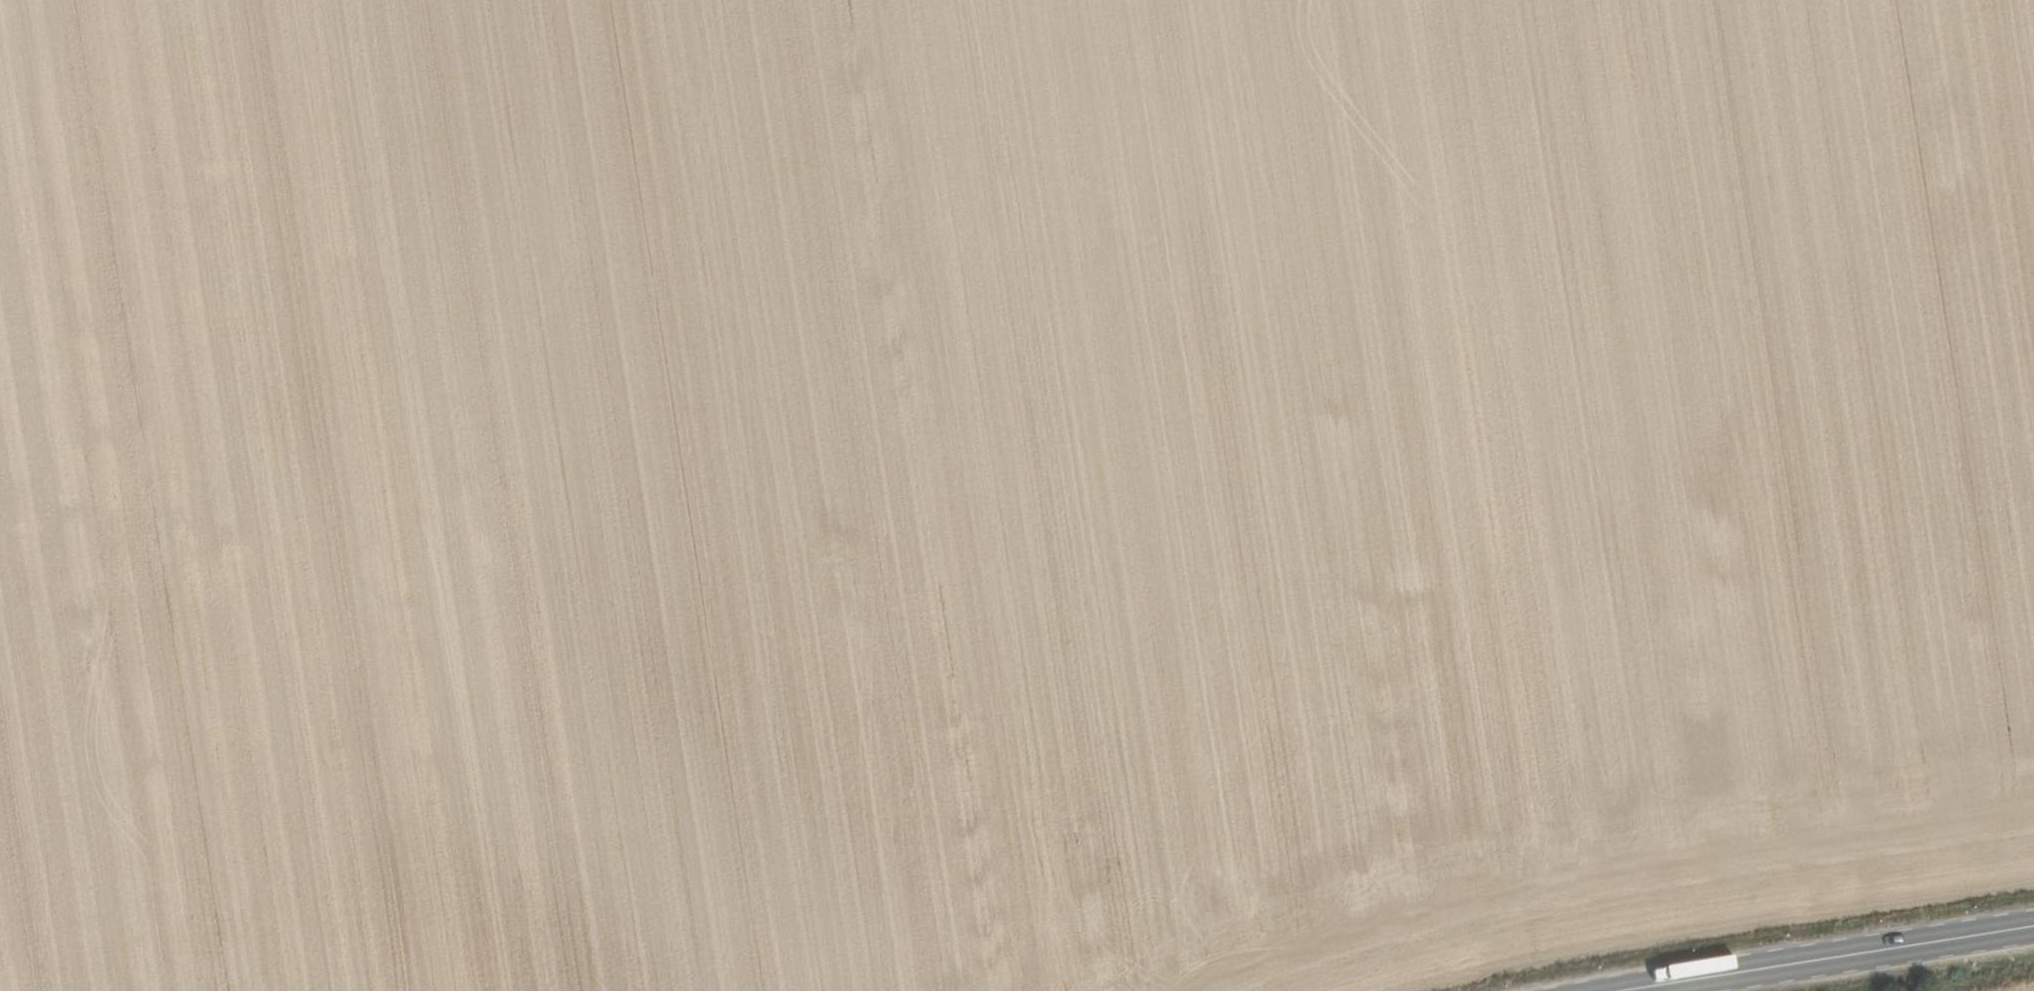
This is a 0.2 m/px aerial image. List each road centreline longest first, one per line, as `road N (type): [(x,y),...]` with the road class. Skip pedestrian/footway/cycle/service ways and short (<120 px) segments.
road 1 (tertiary): [(2033,929),(1658,990)]

